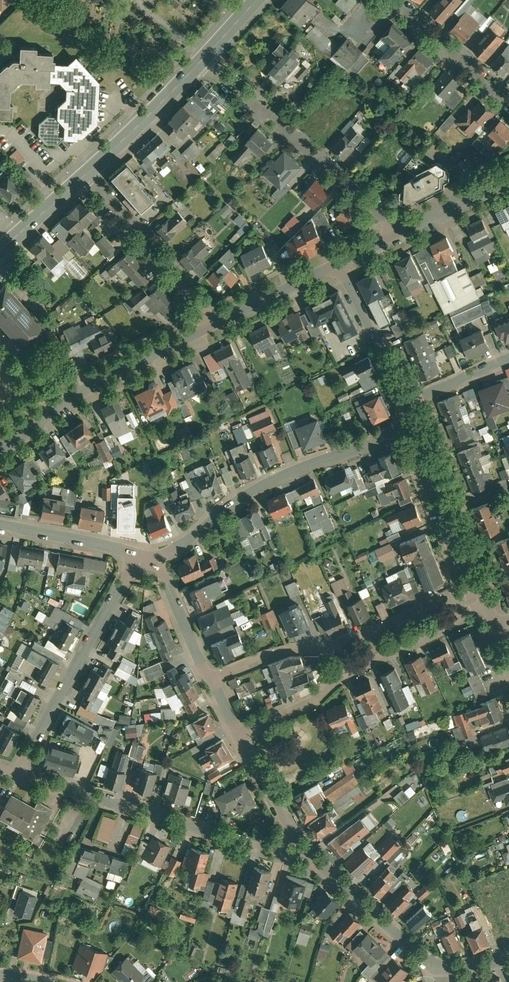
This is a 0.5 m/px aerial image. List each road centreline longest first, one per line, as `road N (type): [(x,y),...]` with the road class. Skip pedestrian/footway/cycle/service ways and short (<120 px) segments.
road 1 (residential): [(305,849),(271,850),(17,774)]
road 2 (residential): [(152,558),(274,479),(414,428)]
road 3 (residential): [(399,233),(203,58)]
road 4 (residential): [(17,774),(120,585),(152,558)]
road 5 (residential): [(0,451),(118,370),(219,319)]
road 6 (residential): [(448,598),(329,648),(277,653),(209,679)]
road 7 (residential): [(461,621),(236,735)]
road 8 (residential): [(508,958),(468,967),(424,957),(305,849)]
road 9 (residential): [(219,319),(83,177)]
road 10 (secondary): [(203,58),(83,177)]
road 11 (residential): [(338,262),(408,404)]
road 12 (residential): [(508,103),(390,0)]
road 13 (residential): [(152,558),(0,526)]
road 14 (residential): [(209,679),(152,558)]
road 15 (residential): [(305,849),(236,735)]
road 16 (residential): [(219,319),(338,262)]
road 17 (residential): [(399,233),(508,178)]

